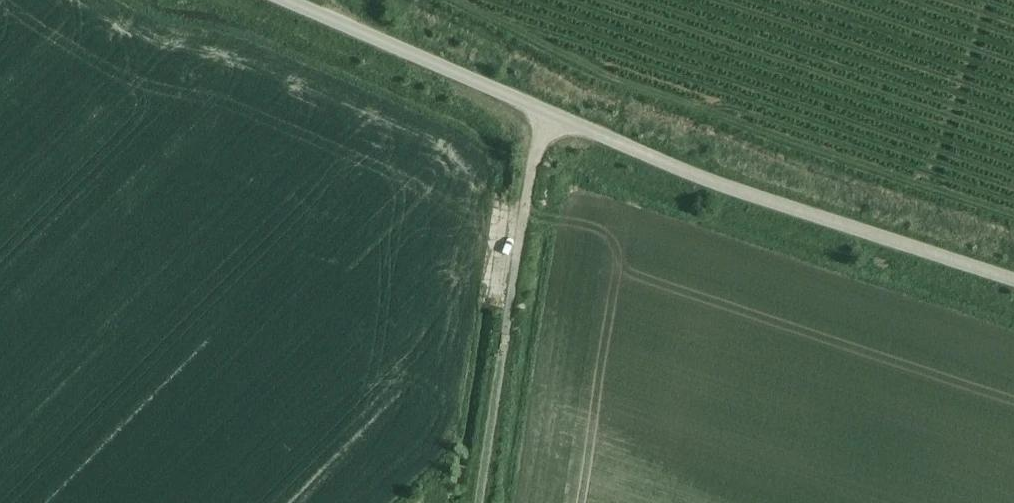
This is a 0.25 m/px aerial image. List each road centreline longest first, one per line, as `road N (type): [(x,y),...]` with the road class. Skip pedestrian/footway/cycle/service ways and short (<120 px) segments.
road 1 (unclassified): [(1013,282),(549,114)]
road 2 (unclassified): [(549,114),(480,502)]
road 3 (unclassified): [(549,114),(285,0)]

